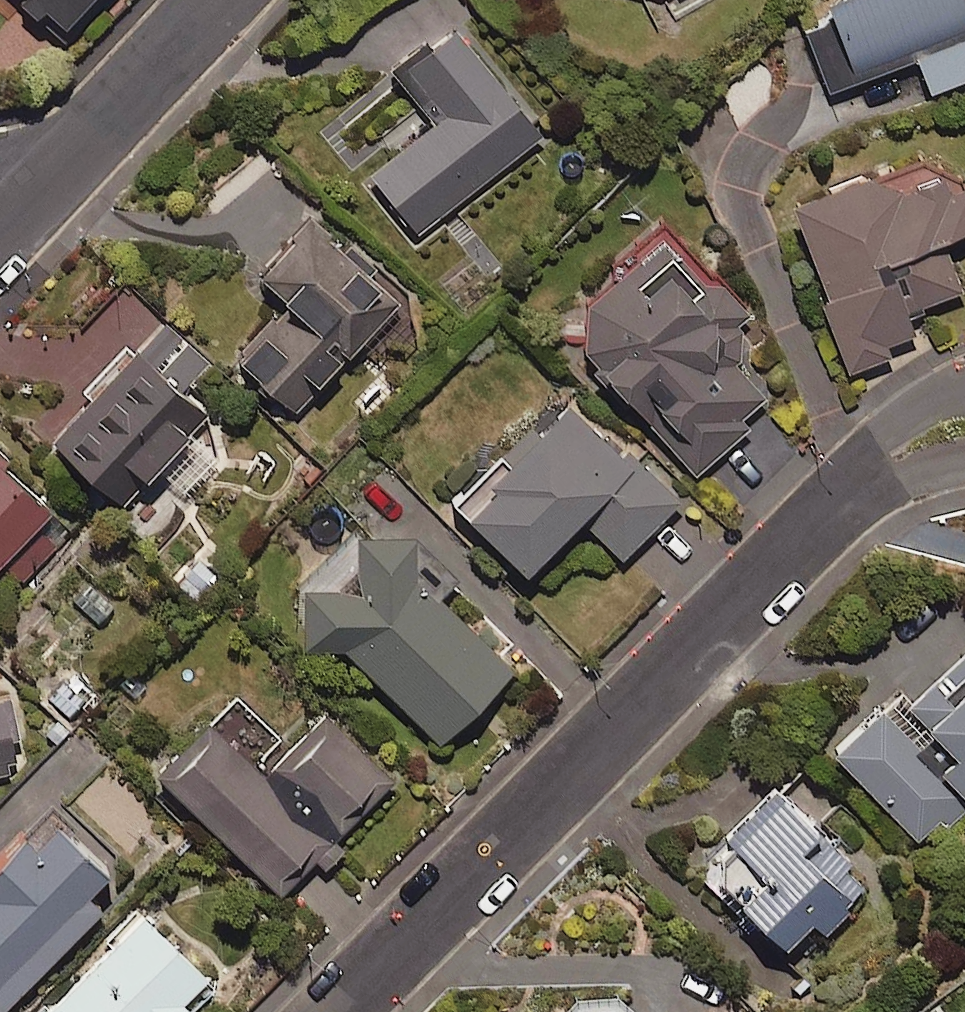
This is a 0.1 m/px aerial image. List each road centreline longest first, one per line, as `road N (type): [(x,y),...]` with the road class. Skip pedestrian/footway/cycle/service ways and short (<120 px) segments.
road 1 (residential): [(339,1011),(837,499)]
road 2 (residential): [(0,232),(219,0)]
road 3 (residential): [(837,499),(903,414),(964,381)]
road 4 (residential): [(964,457),(906,474),(875,494),(837,499)]

